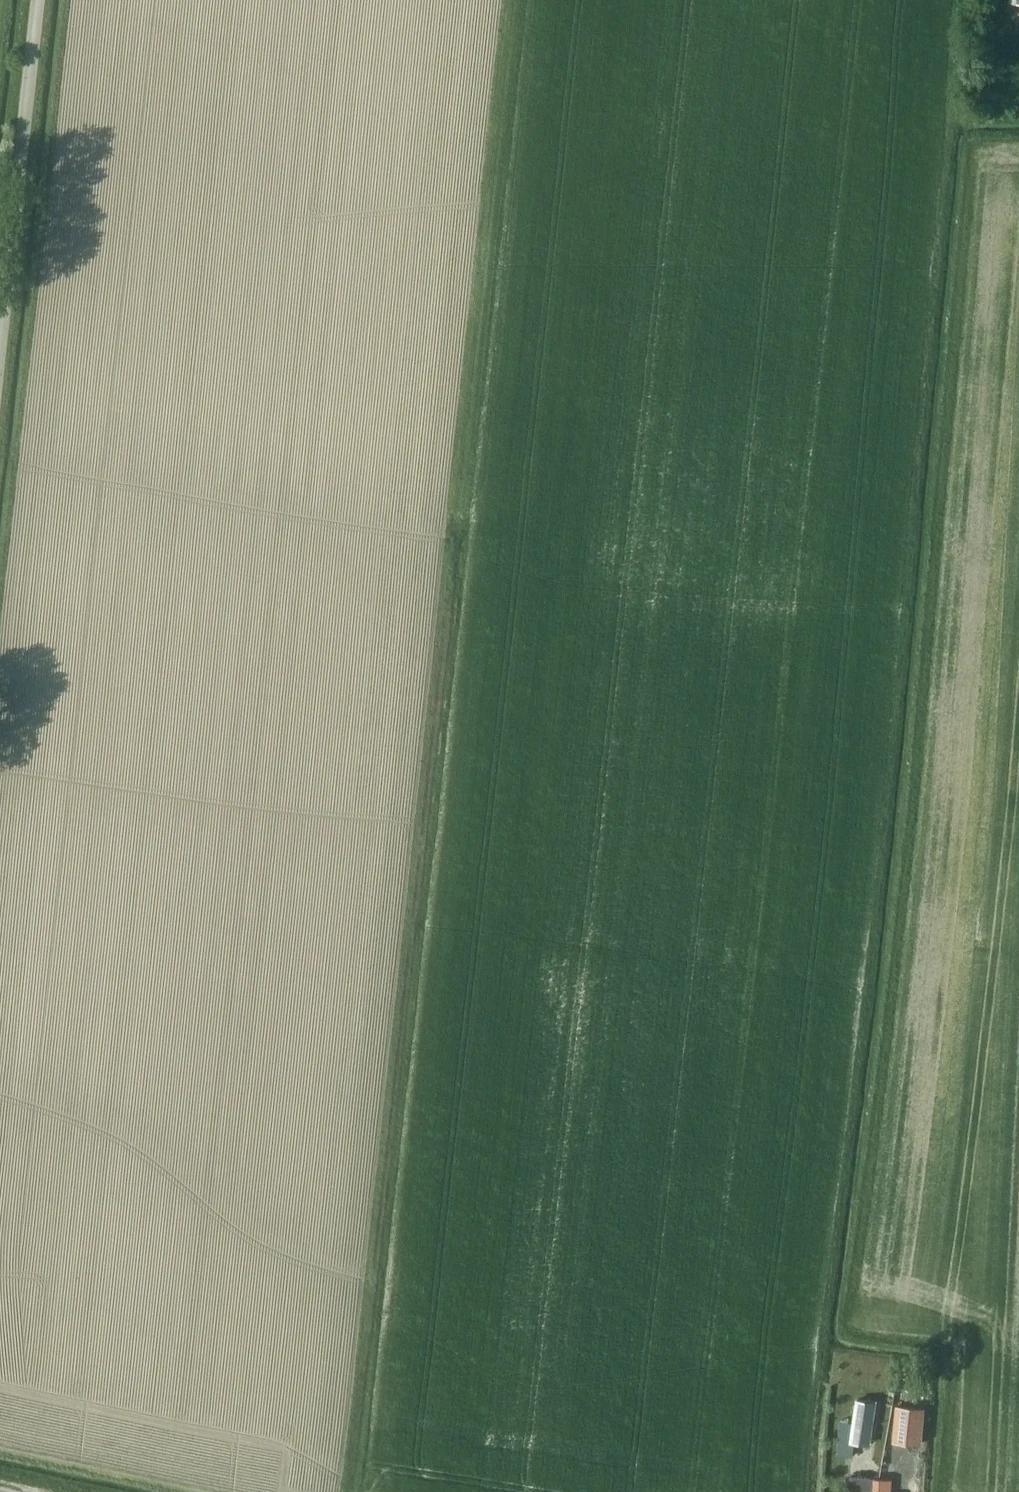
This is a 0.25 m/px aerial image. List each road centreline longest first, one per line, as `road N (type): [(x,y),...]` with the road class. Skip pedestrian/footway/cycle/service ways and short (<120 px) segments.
road 1 (unclassified): [(0,344),(41,0)]

